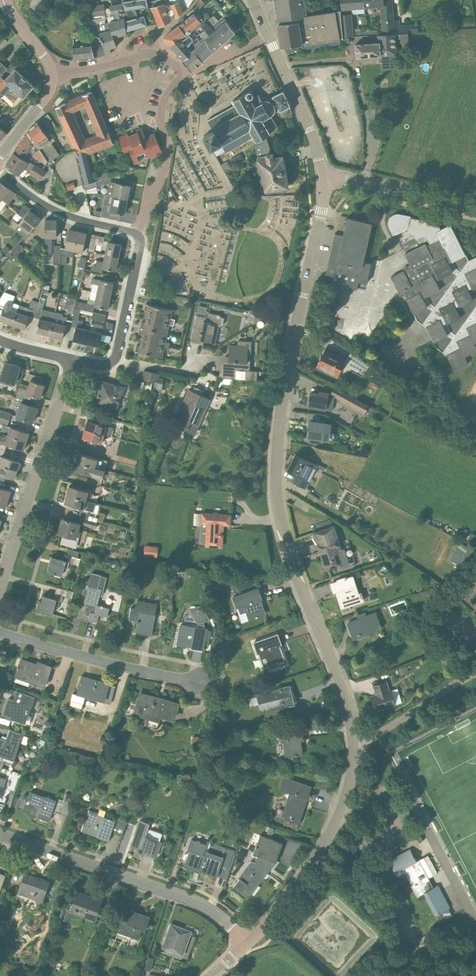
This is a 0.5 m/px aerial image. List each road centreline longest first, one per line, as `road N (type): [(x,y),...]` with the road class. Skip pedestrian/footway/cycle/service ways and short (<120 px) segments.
road 1 (tertiary): [(354,742),(276,498),(284,388),(324,177)]
road 2 (residential): [(246,944),(193,900),(0,835)]
road 3 (residential): [(0,588),(72,359)]
road 4 (residential): [(199,683),(0,633)]
road 5 (tertiary): [(324,177),(252,0)]
road 6 (residential): [(138,236),(166,160),(164,104),(182,76)]
road 7 (residential): [(138,236),(115,360),(72,359)]
road 8 (tertiary): [(246,944),(307,874),(340,816)]
road 9 (residential): [(138,236),(50,208),(0,171)]
road 10 (unclassified): [(475,208),(324,177)]
road 11 (unclassified): [(354,742),(475,668)]
road 12 (unclassified): [(402,942),(366,851),(340,816)]
road 13 (residential): [(53,74),(150,54),(176,63),(182,76)]

